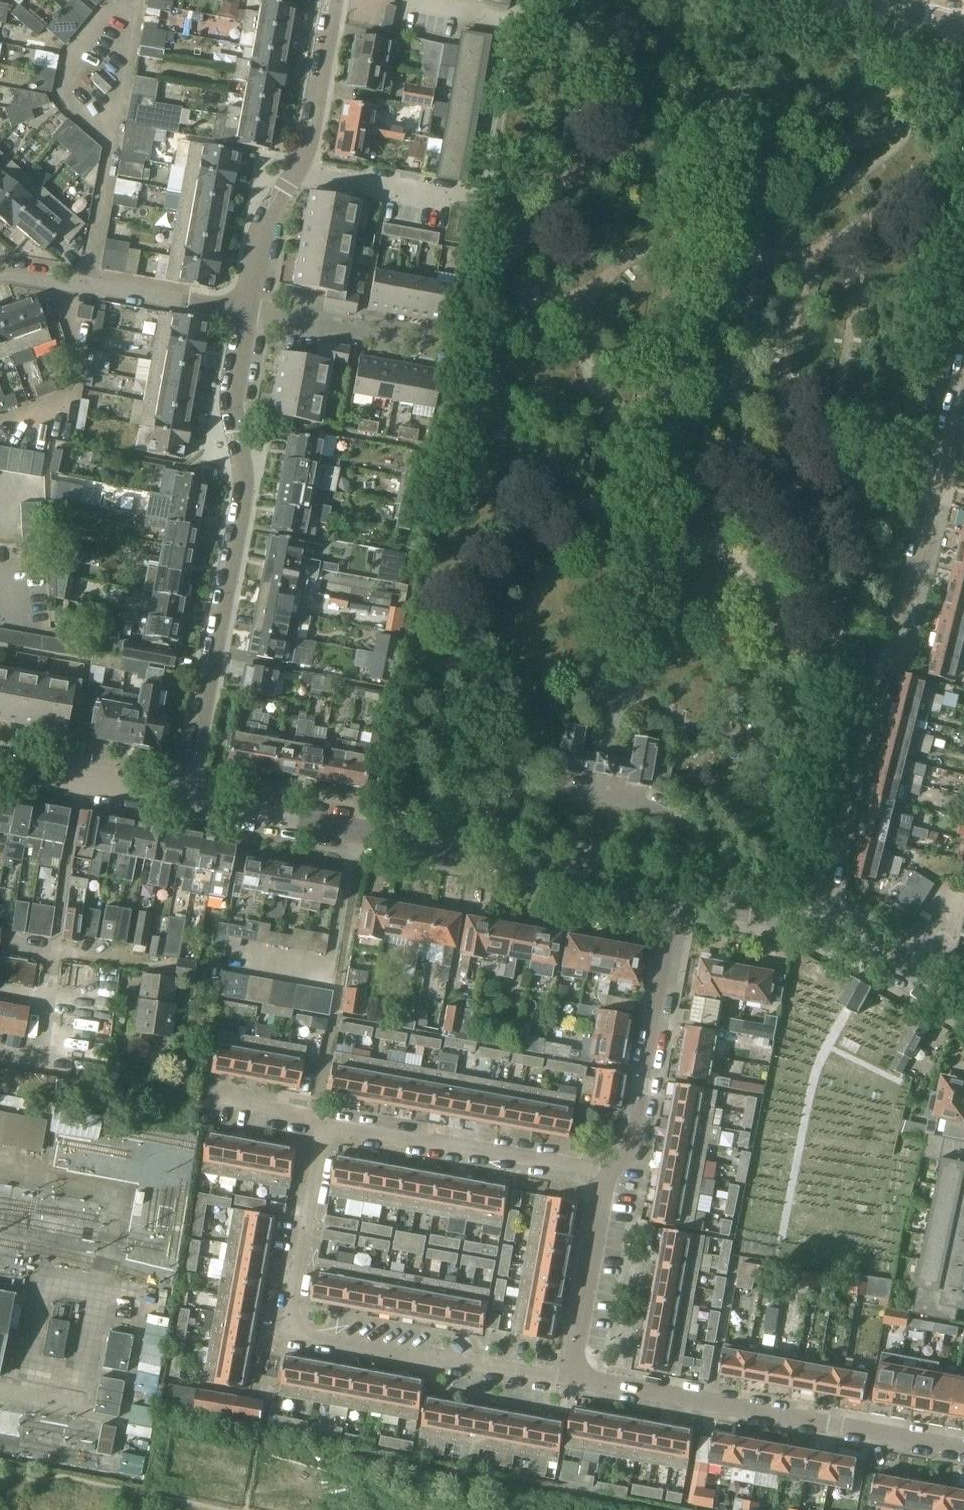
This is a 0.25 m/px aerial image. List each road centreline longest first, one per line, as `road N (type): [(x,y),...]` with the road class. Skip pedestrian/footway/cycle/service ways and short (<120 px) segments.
road 1 (residential): [(963,377),(902,632),(879,669),(817,917)]
road 2 (residential): [(677,888),(184,801)]
road 3 (residential): [(184,801),(246,477),(232,400),(244,313)]
road 4 (residential): [(298,170),(479,202),(508,30),(418,12)]
road 5 (residential): [(963,1450),(572,1380)]
road 6 (residential): [(607,1181),(638,1139),(677,888)]
road 7 (residential): [(607,1181),(316,1131)]
road 8 (residential): [(572,1380),(283,1331)]
road 9 (residential): [(244,313),(0,273)]
road 10 (residential): [(283,1331),(316,1131)]
road 11 (residential): [(572,1380),(607,1181)]
road 12 (residential): [(440,347),(244,313)]
road 13 (residential): [(184,801),(0,769)]
road 14 (residential): [(298,170),(333,0)]
road 15 (residential): [(963,1008),(817,917)]
road 16 (residential): [(244,313),(261,229),(298,170)]
road 17 (residential): [(817,917),(677,888)]

